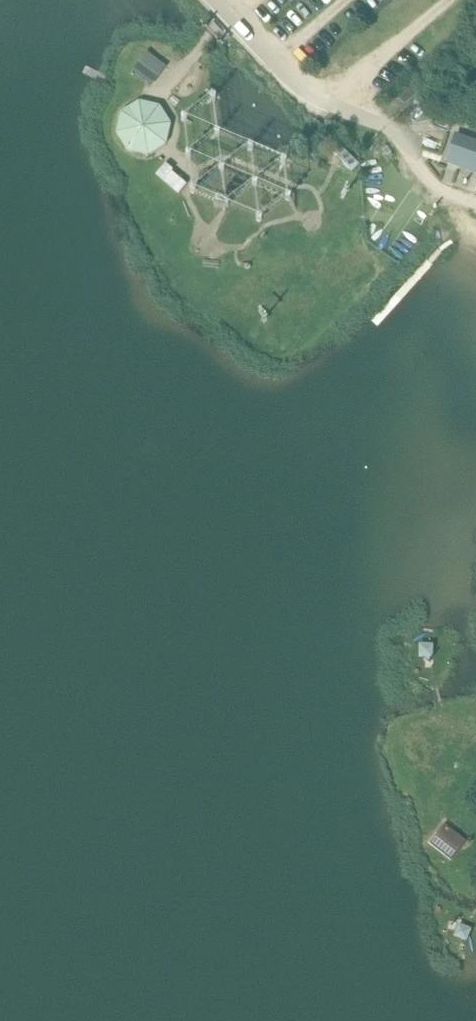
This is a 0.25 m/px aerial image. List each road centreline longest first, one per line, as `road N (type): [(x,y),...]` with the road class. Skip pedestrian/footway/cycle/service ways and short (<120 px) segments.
road 1 (track): [(329,99),(394,140),(448,194),(475,202)]

